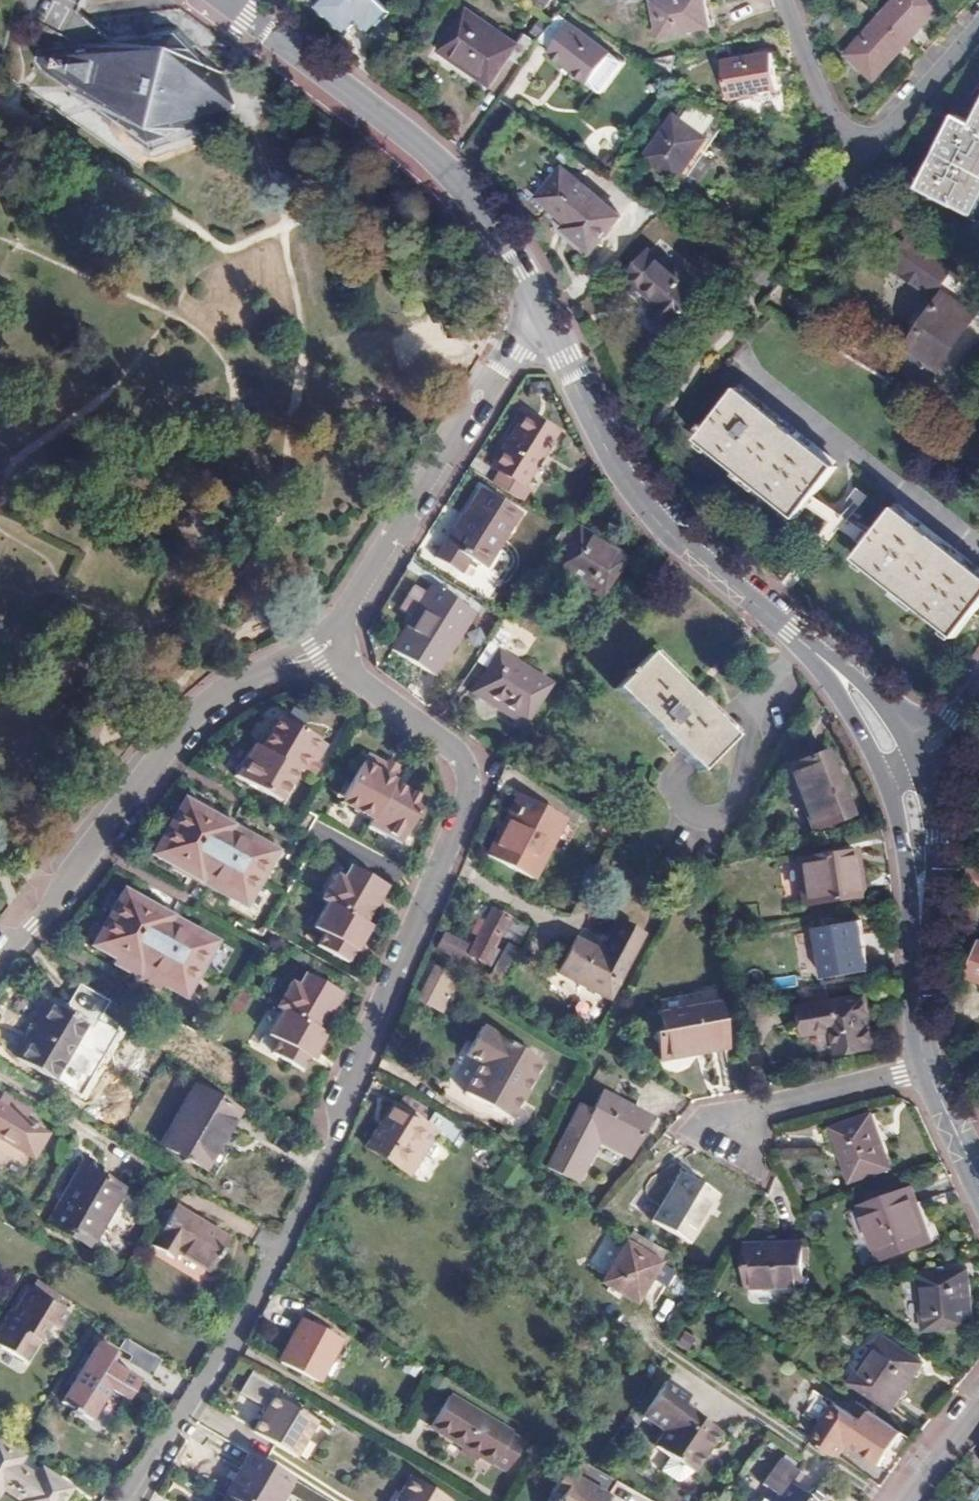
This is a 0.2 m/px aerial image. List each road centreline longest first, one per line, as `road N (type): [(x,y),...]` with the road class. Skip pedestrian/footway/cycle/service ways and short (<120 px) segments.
road 1 (residential): [(326,648),(452,762),(459,811),(355,1066),(335,1140),(211,1371),(126,1500)]
road 2 (residential): [(905,767),(859,698),(793,630),(667,528),(622,473),(541,310)]
road 3 (residential): [(0,955),(190,716),(326,648)]
road 4 (residential): [(541,310),(460,170),(227,0)]
road 5 (residential): [(326,648),(541,310)]
road 6 (residential): [(662,420),(851,169)]
road 7 (residential): [(929,1073),(905,767)]
road 8 (residential): [(929,1073),(771,1110),(735,1132)]
road 9 (residential): [(851,169),(978,16)]
road 10 (residential): [(784,0),(851,169)]

